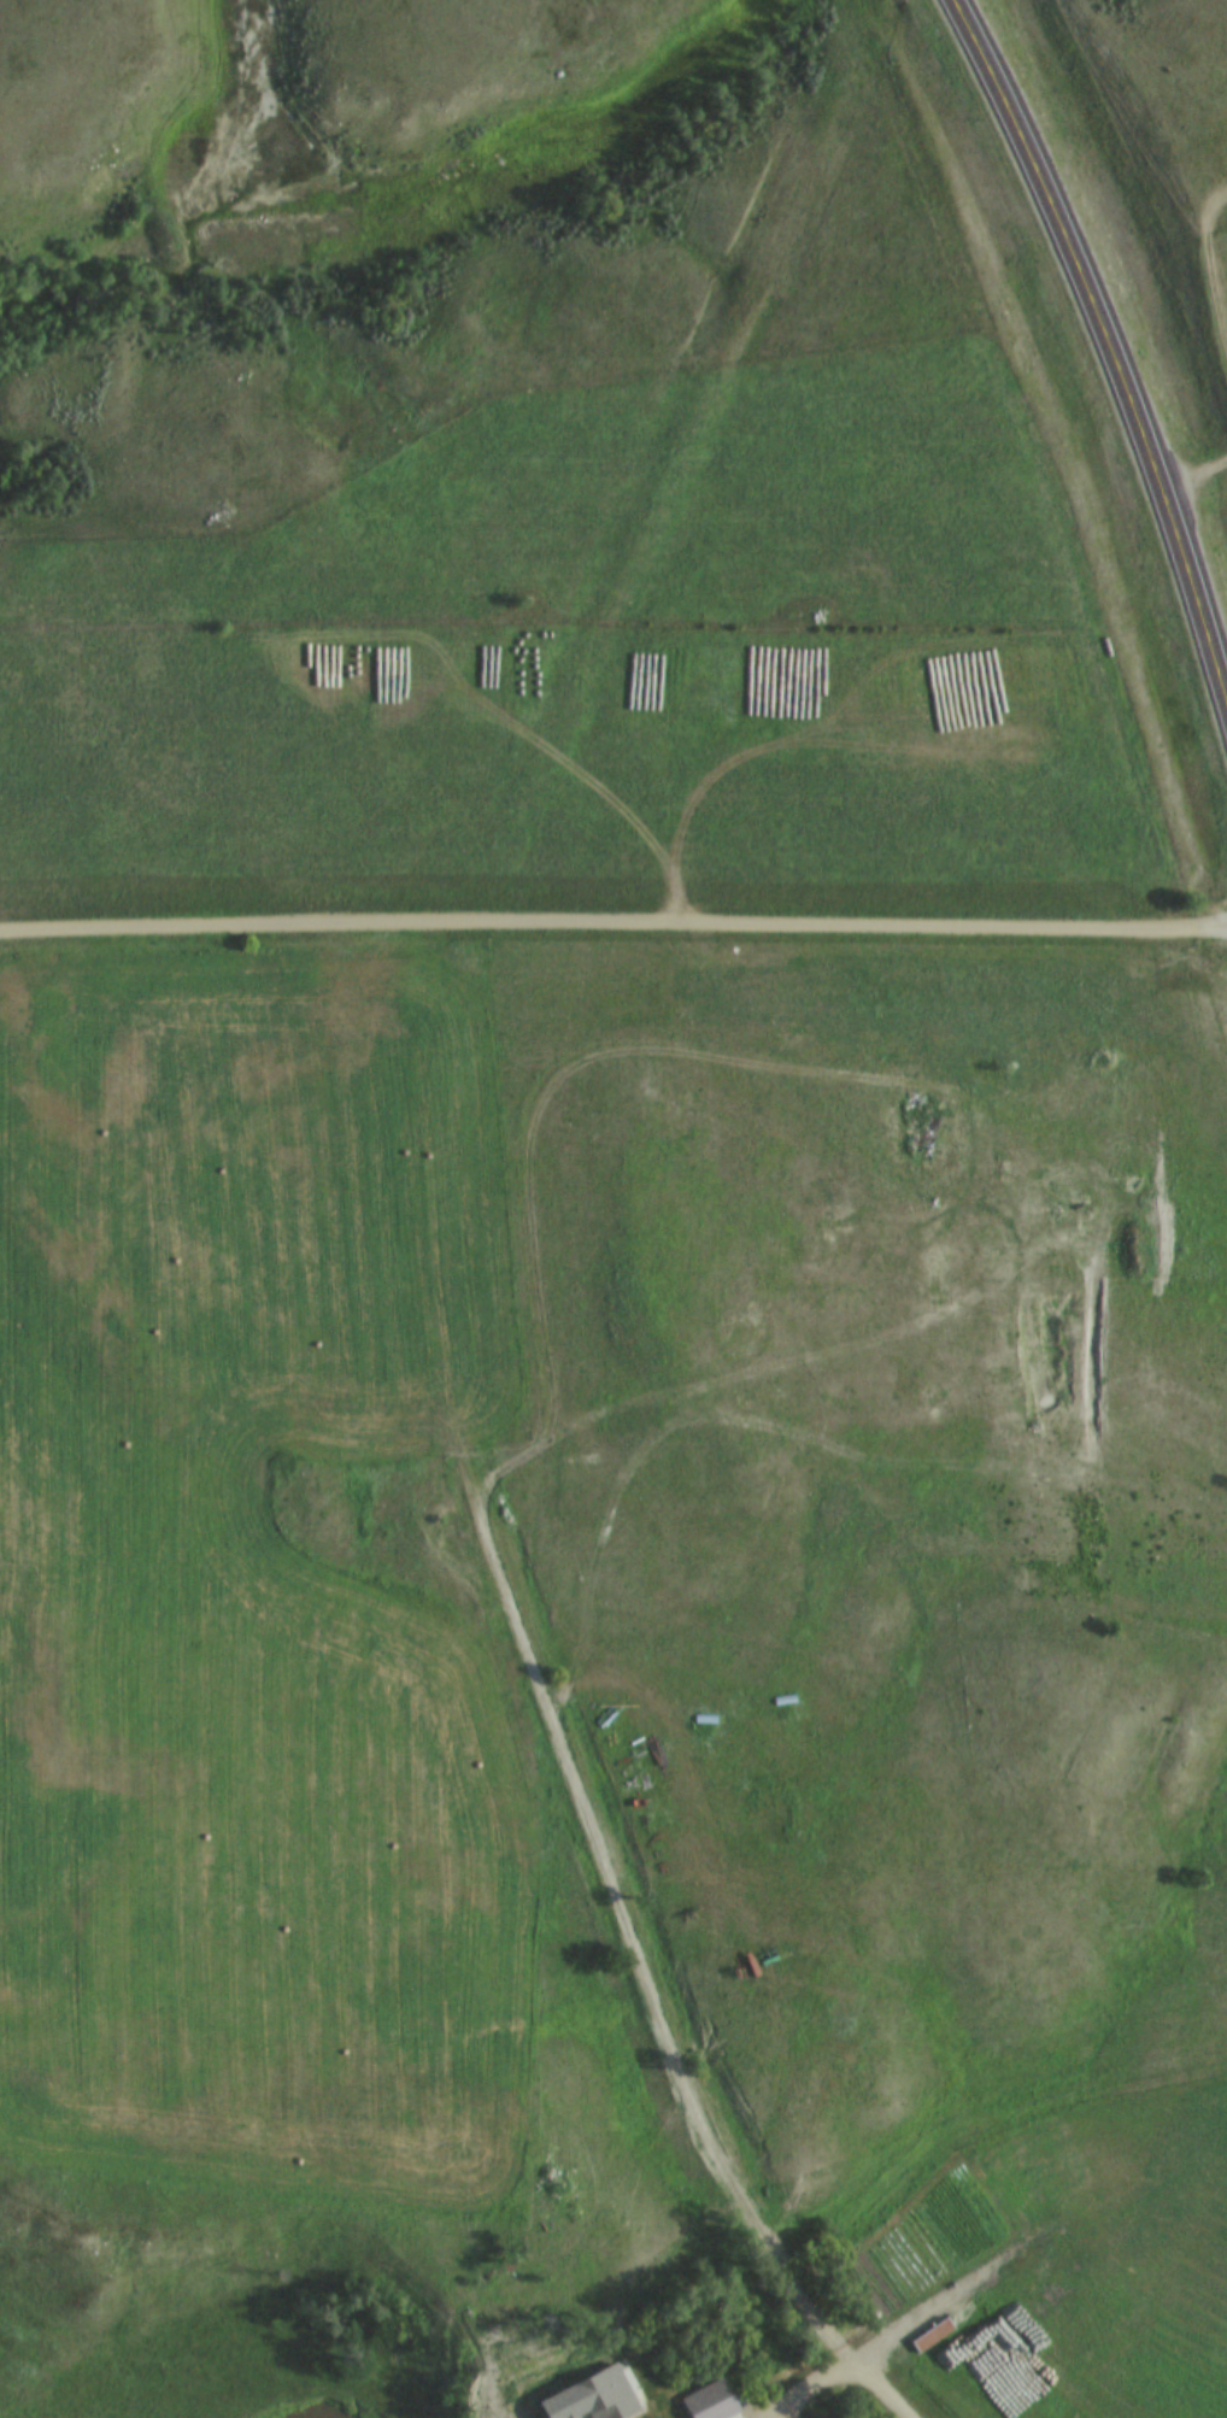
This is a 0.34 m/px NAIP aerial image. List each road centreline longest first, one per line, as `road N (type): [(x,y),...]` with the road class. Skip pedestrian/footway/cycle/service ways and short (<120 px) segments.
road 1 (track): [(846,2361),(714,2114),(483,1502)]
road 2 (secondary): [(951,0),(1065,219),(1226,689)]

